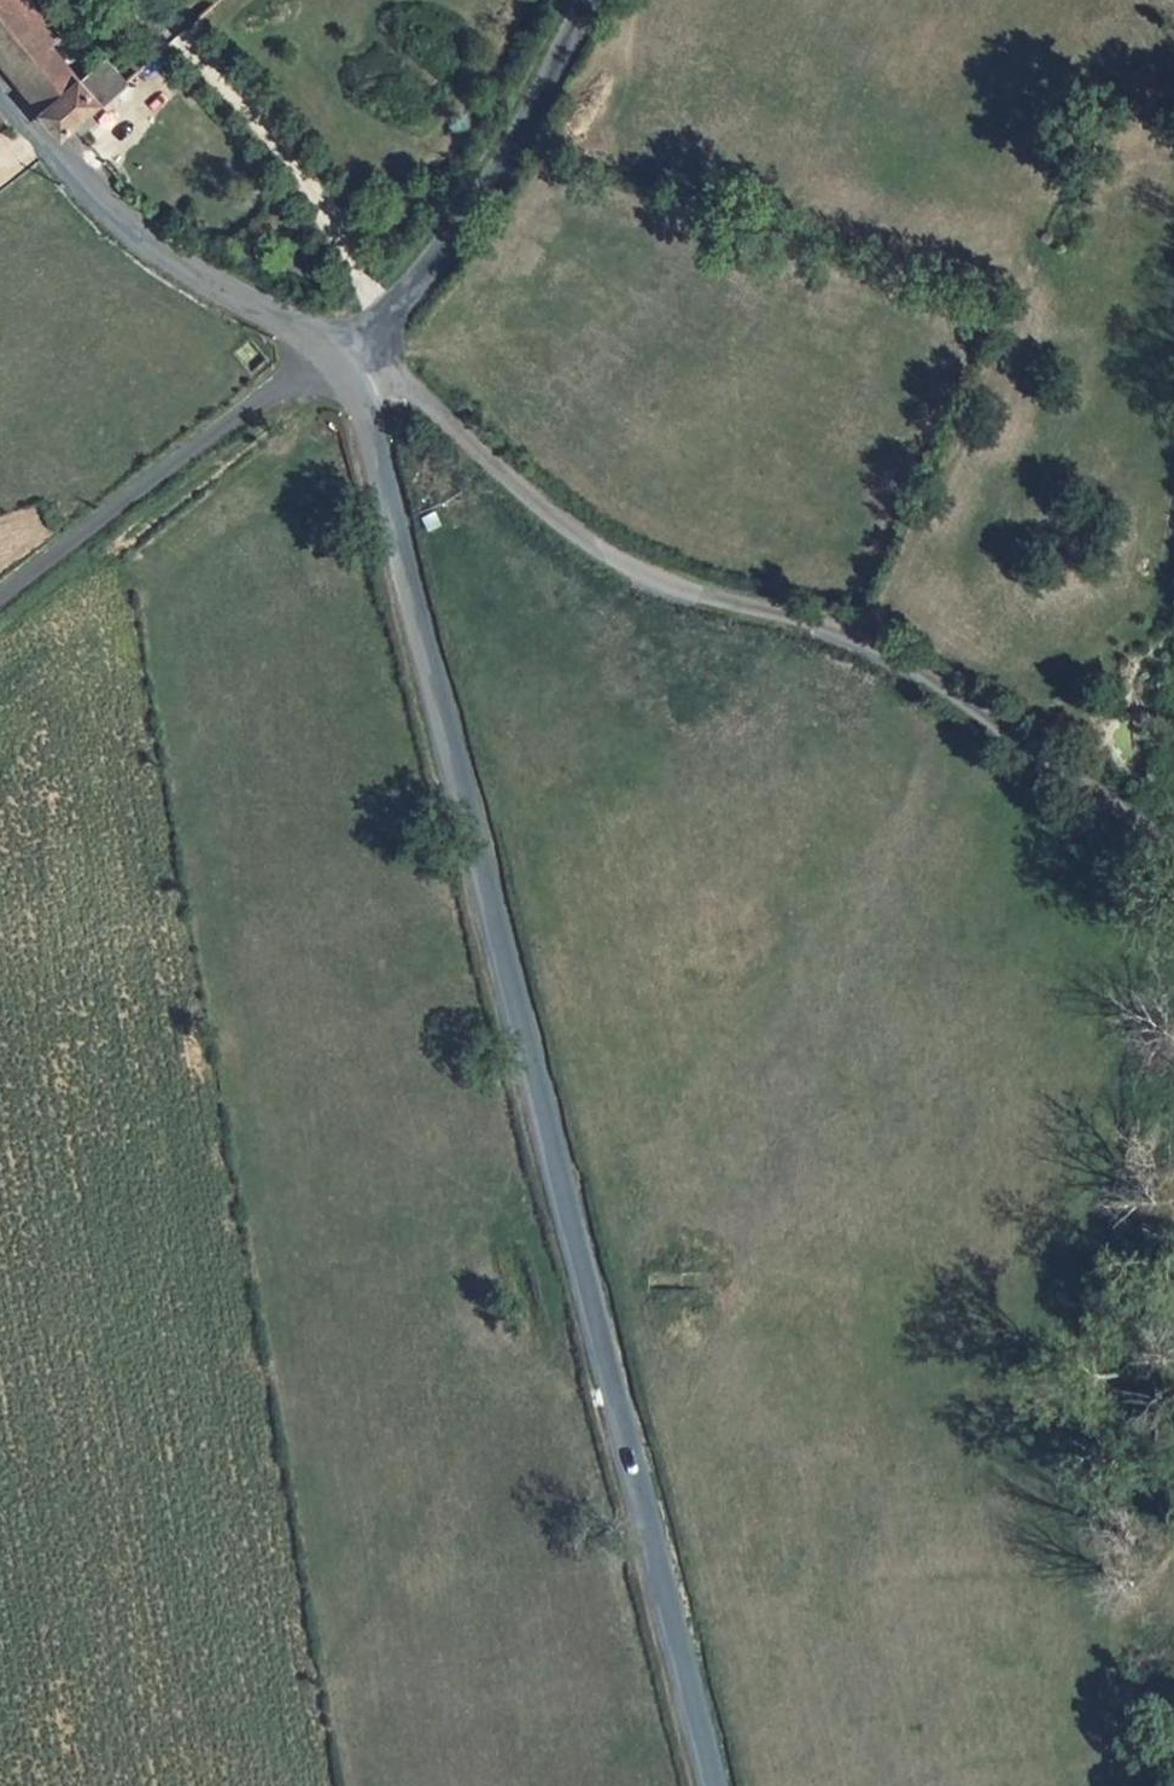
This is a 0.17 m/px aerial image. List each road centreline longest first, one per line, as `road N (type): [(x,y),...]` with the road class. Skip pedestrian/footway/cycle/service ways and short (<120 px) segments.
road 1 (tertiary): [(716,1785),(370,423),(340,365)]
road 2 (unclassified): [(340,365),(406,386),(608,558),(674,587),(806,618),(882,647),(1173,848)]
road 3 (tertiary): [(340,365),(137,233),(67,166),(0,85)]
road 4 (unclassified): [(340,365),(441,259),(584,0)]
road 5 (unclassified): [(340,365),(276,386),(0,597)]

